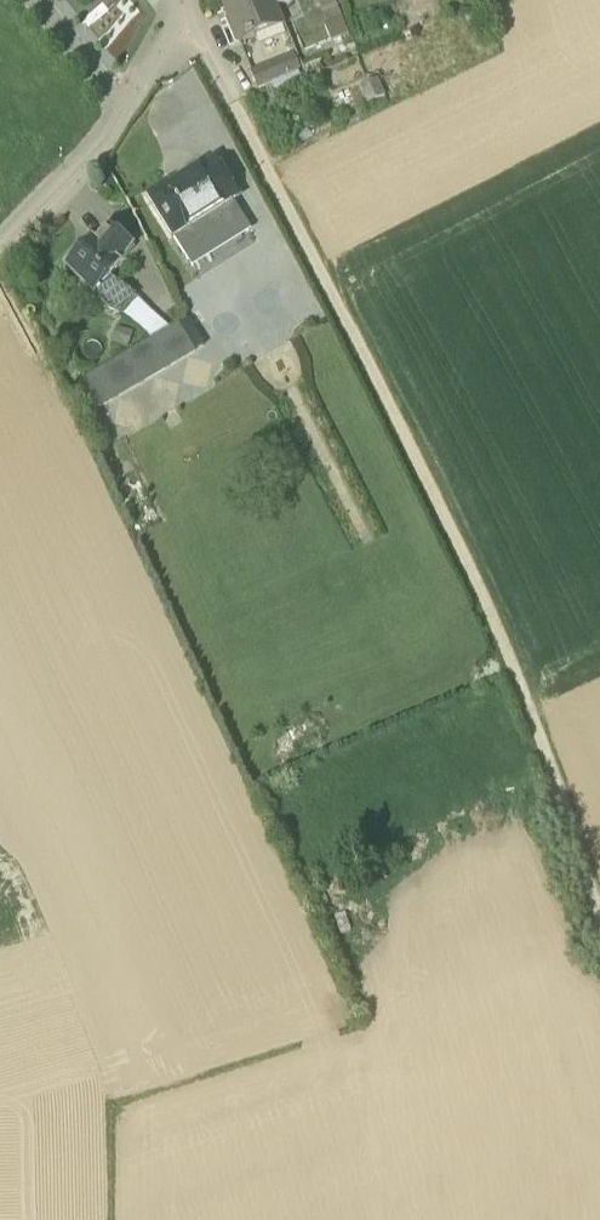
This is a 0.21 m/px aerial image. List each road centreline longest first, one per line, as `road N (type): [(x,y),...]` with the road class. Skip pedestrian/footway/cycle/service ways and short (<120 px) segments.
road 1 (unclassified): [(188,16),(484,602),(537,723),(599,917)]
road 2 (residential): [(125,112),(0,243)]
road 3 (residential): [(125,112),(32,0)]

